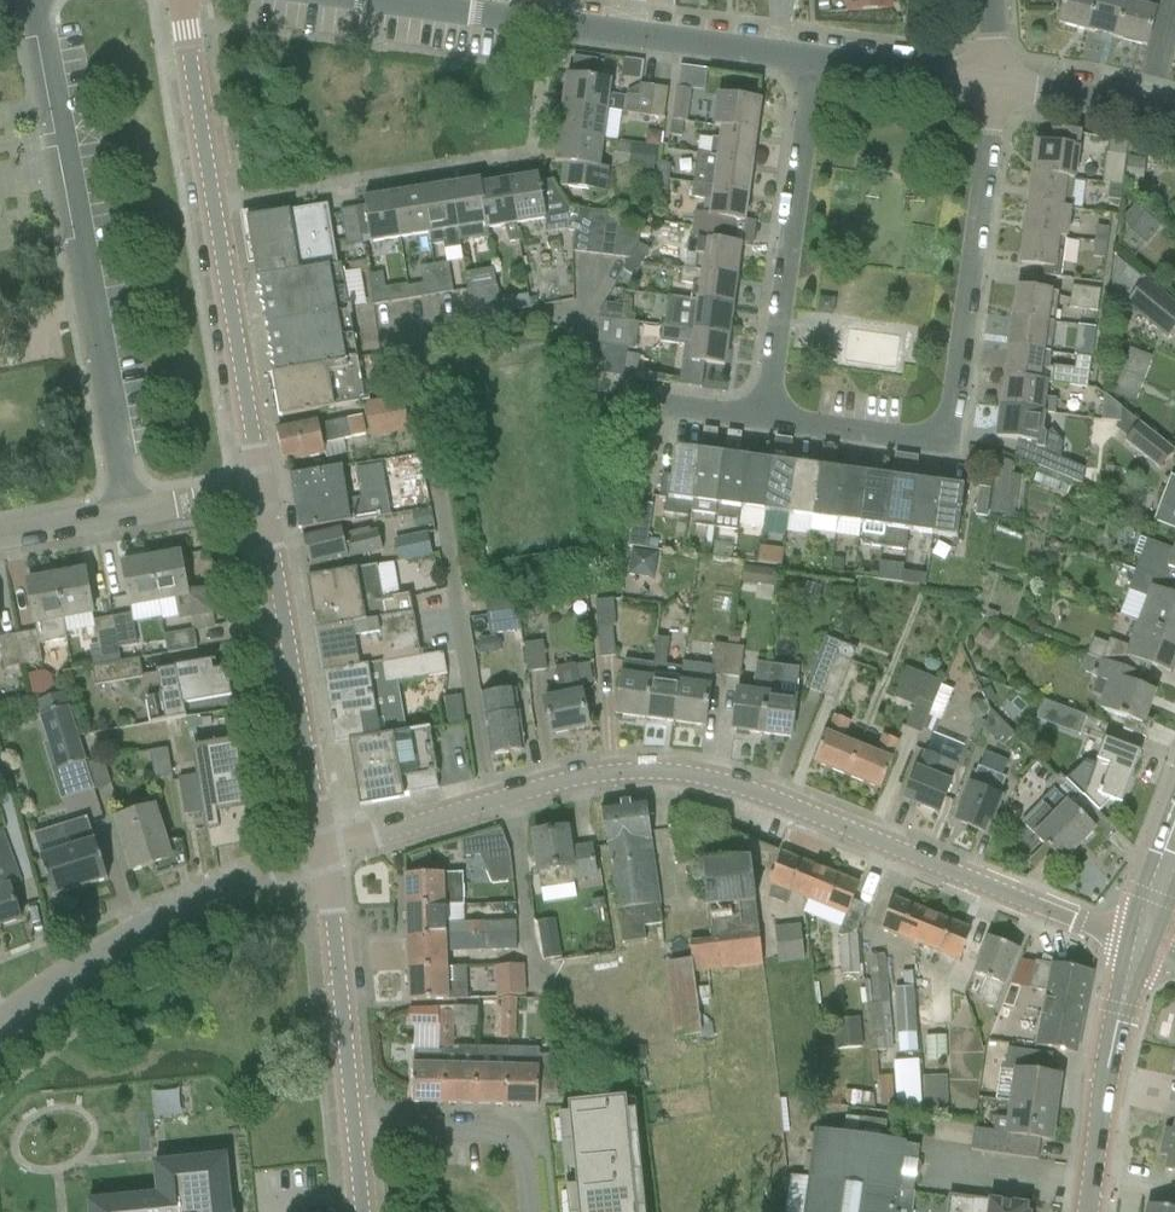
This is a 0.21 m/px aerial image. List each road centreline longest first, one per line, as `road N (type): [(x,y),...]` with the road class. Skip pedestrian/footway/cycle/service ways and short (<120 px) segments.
road 1 (unclassified): [(330,851),(584,774),(702,778),(804,809),(1138,944)]
road 2 (residential): [(778,438),(934,451),(960,436),(991,79)]
road 3 (residential): [(127,519),(41,0)]
road 4 (unclassified): [(261,491),(182,0)]
road 5 (residential): [(822,66),(430,11)]
road 6 (unclassified): [(0,1027),(135,934),(330,851)]
road 7 (residential): [(822,66),(778,438)]
road 8 (unclassified): [(330,851),(261,491)]
road 9 (unclassified): [(352,1127),(330,851)]
road 10 (secondary): [(1087,1211),(1138,944)]
road 11 (residential): [(546,1211),(544,1156),(527,1130),(352,1127)]
road 12 (residential): [(778,438),(594,410),(573,338)]
road 13 (residential): [(1174,113),(991,79)]
road 14 (residential): [(991,79),(822,66)]
road 15 (residential): [(127,519),(261,491)]
road 16 (residential): [(0,543),(127,519)]

